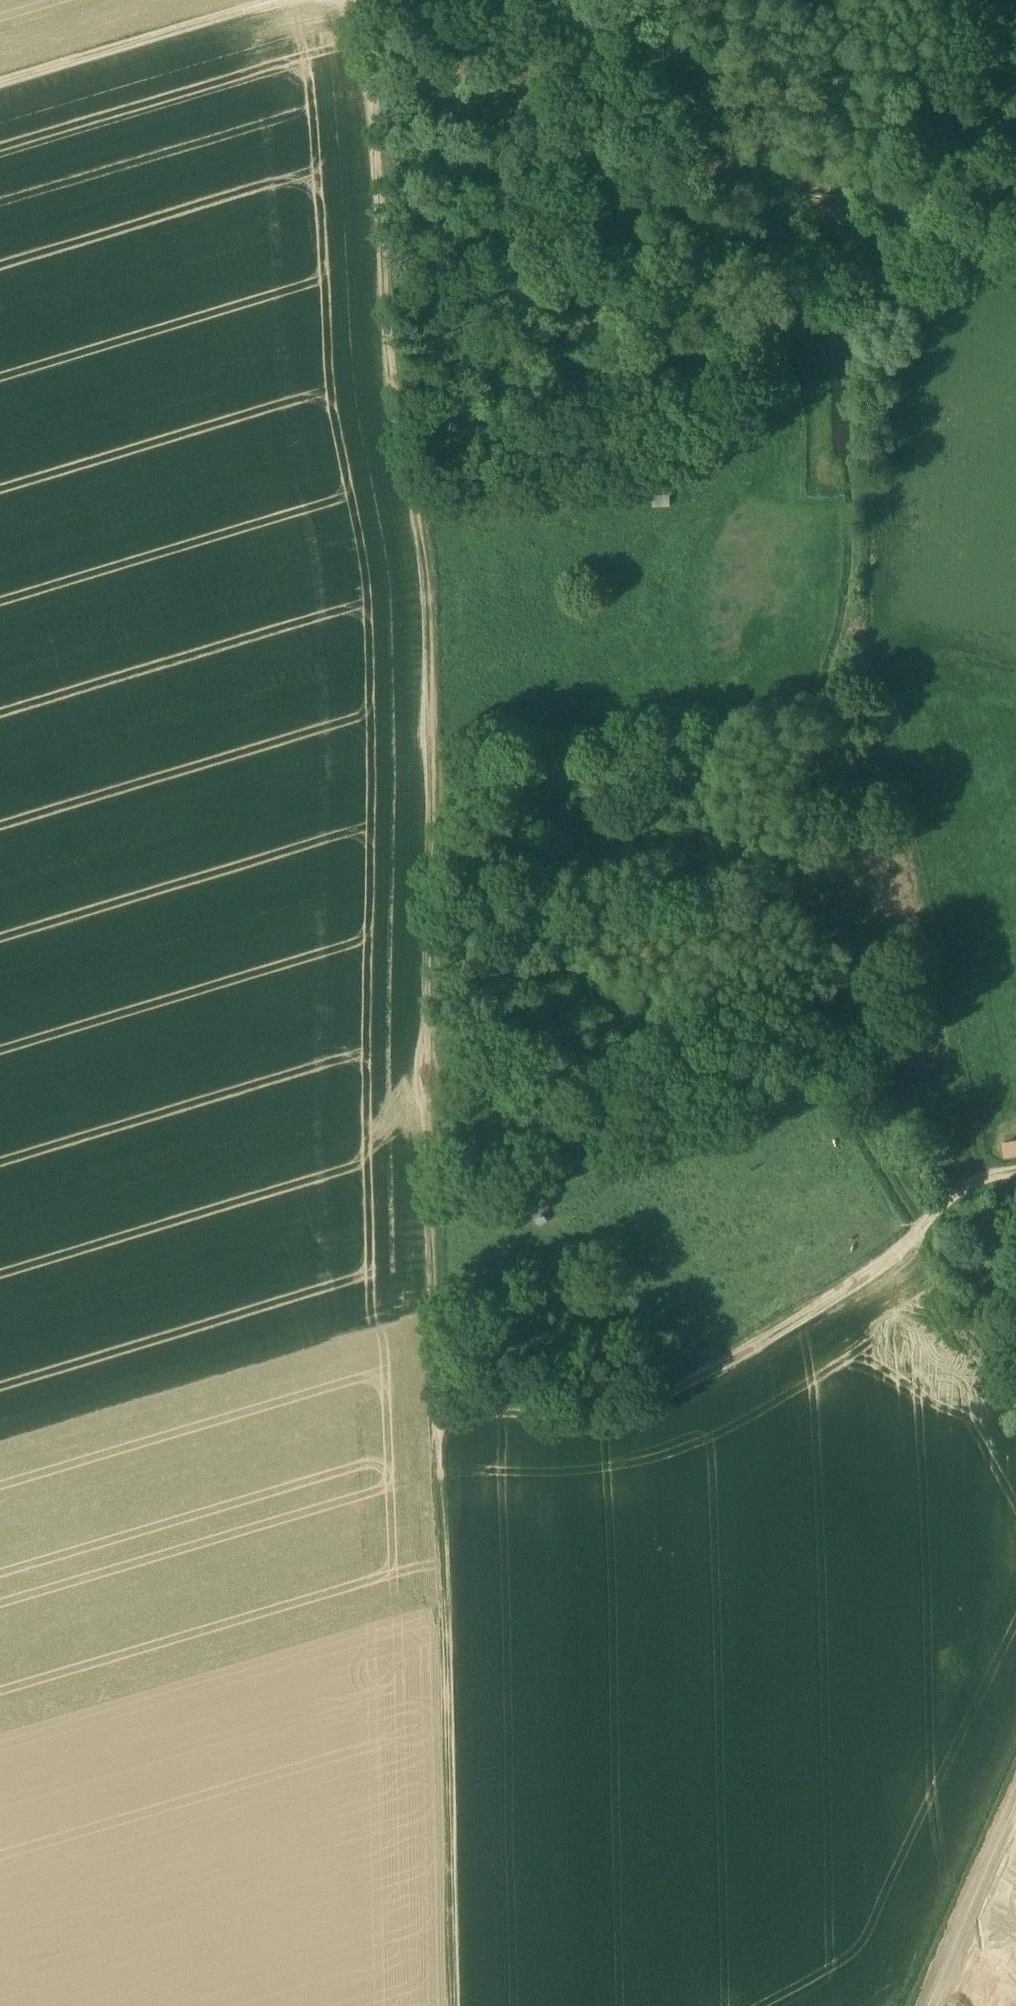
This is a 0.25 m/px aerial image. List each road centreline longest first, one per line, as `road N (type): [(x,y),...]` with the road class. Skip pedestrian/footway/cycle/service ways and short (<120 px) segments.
road 1 (track): [(367,0),(393,354),(429,569),(438,1414)]
road 2 (track): [(438,1414),(464,2005)]
road 3 (track): [(274,0),(0,83)]

